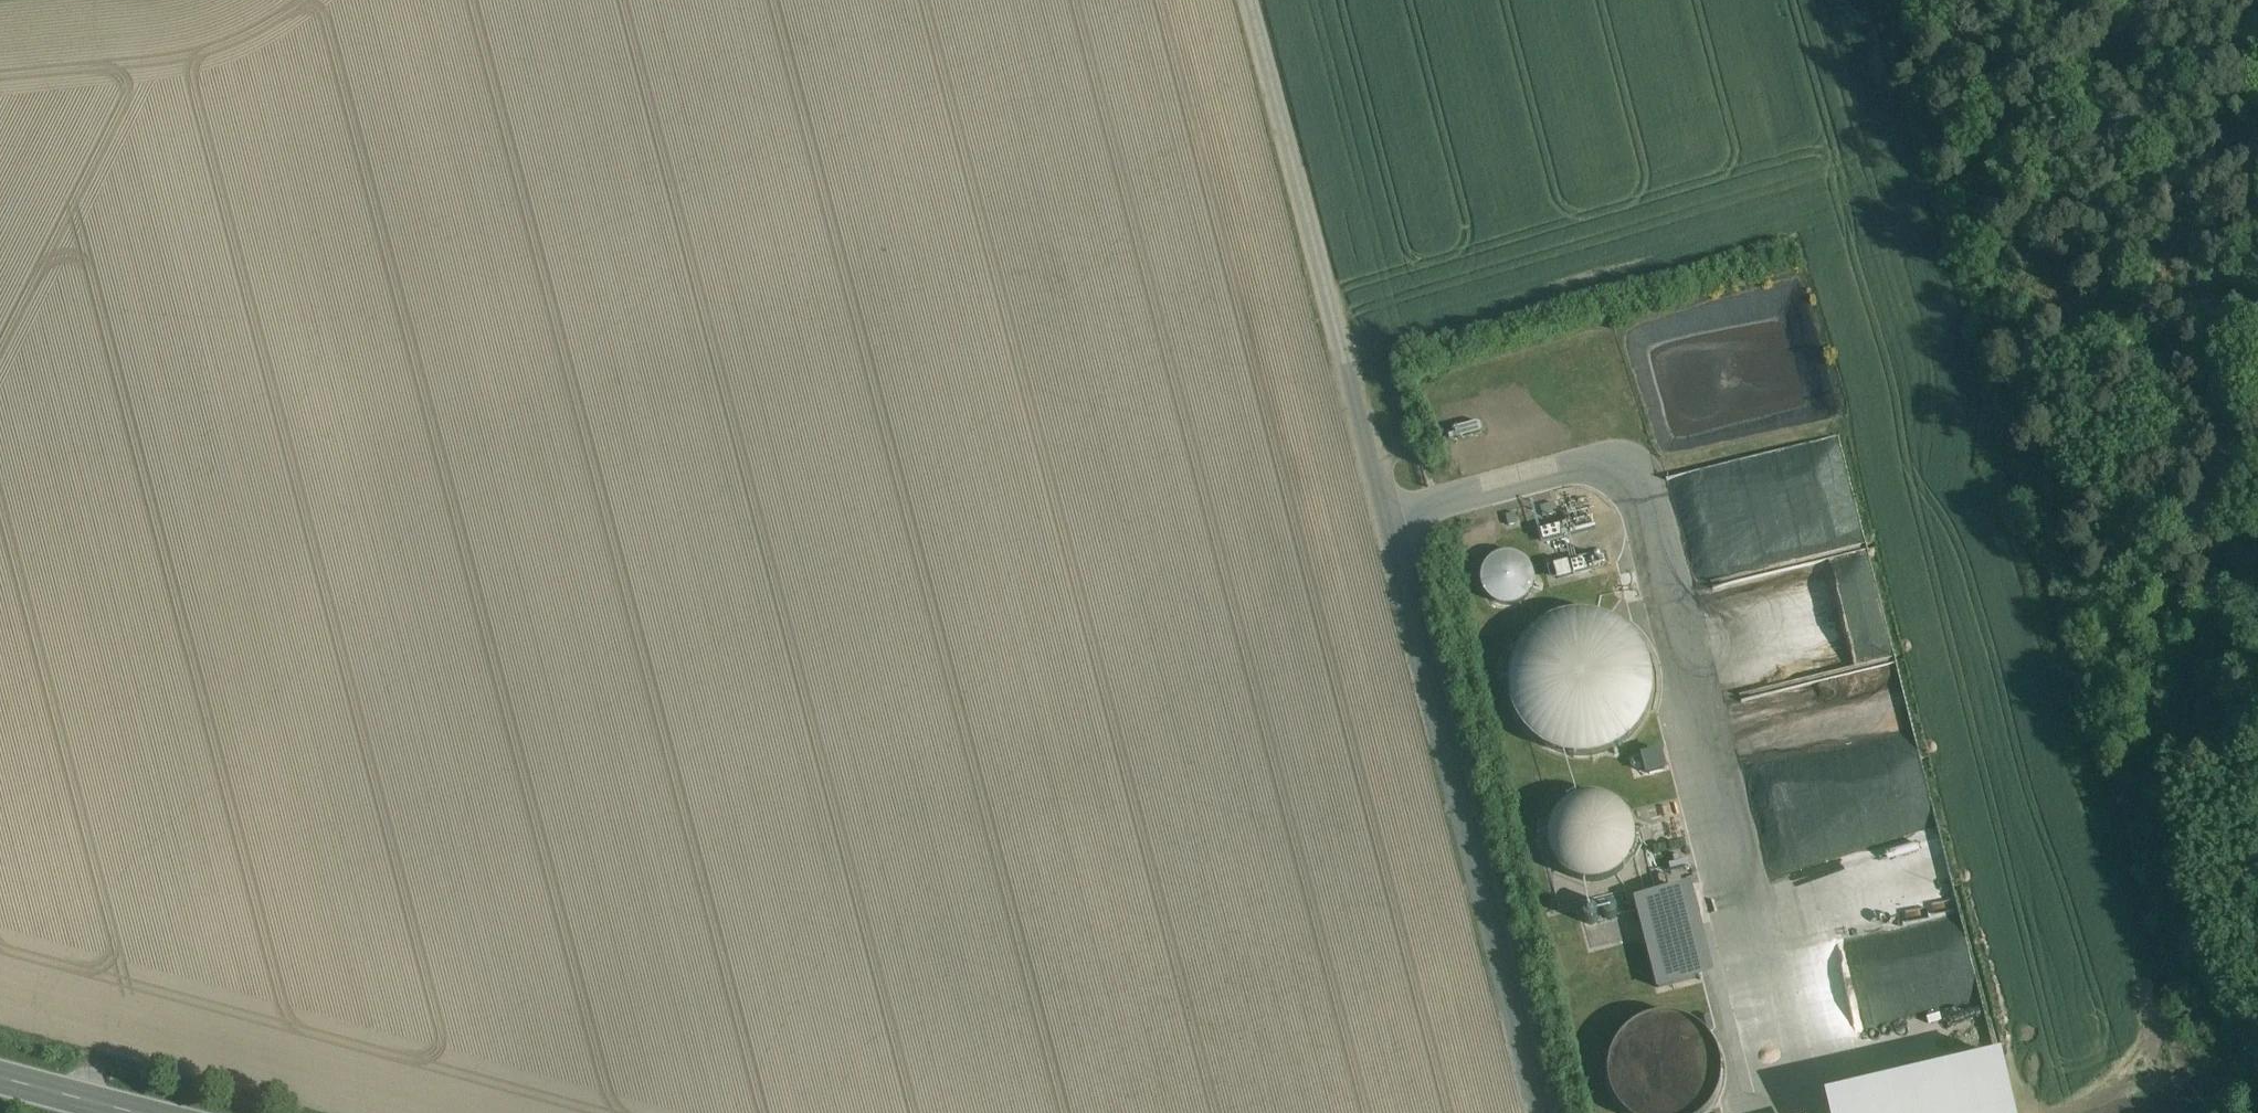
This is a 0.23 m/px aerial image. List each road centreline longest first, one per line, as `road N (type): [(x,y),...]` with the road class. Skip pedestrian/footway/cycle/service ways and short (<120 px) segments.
road 1 (unclassified): [(1535,1112),(1246,0)]
road 2 (secondary): [(132,1112),(0,1078)]

